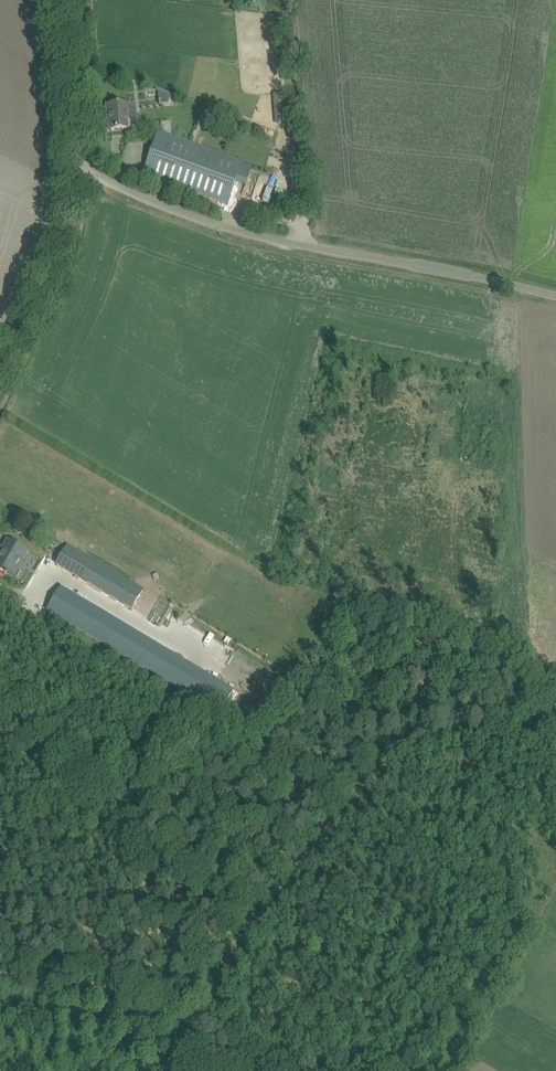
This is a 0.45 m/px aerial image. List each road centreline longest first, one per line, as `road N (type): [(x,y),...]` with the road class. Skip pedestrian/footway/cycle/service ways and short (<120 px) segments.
road 1 (unclassified): [(555,297),(252,234),(75,168)]
road 2 (unclassified): [(0,380),(52,276),(75,168)]
road 3 (unclassified): [(75,168),(57,0)]

